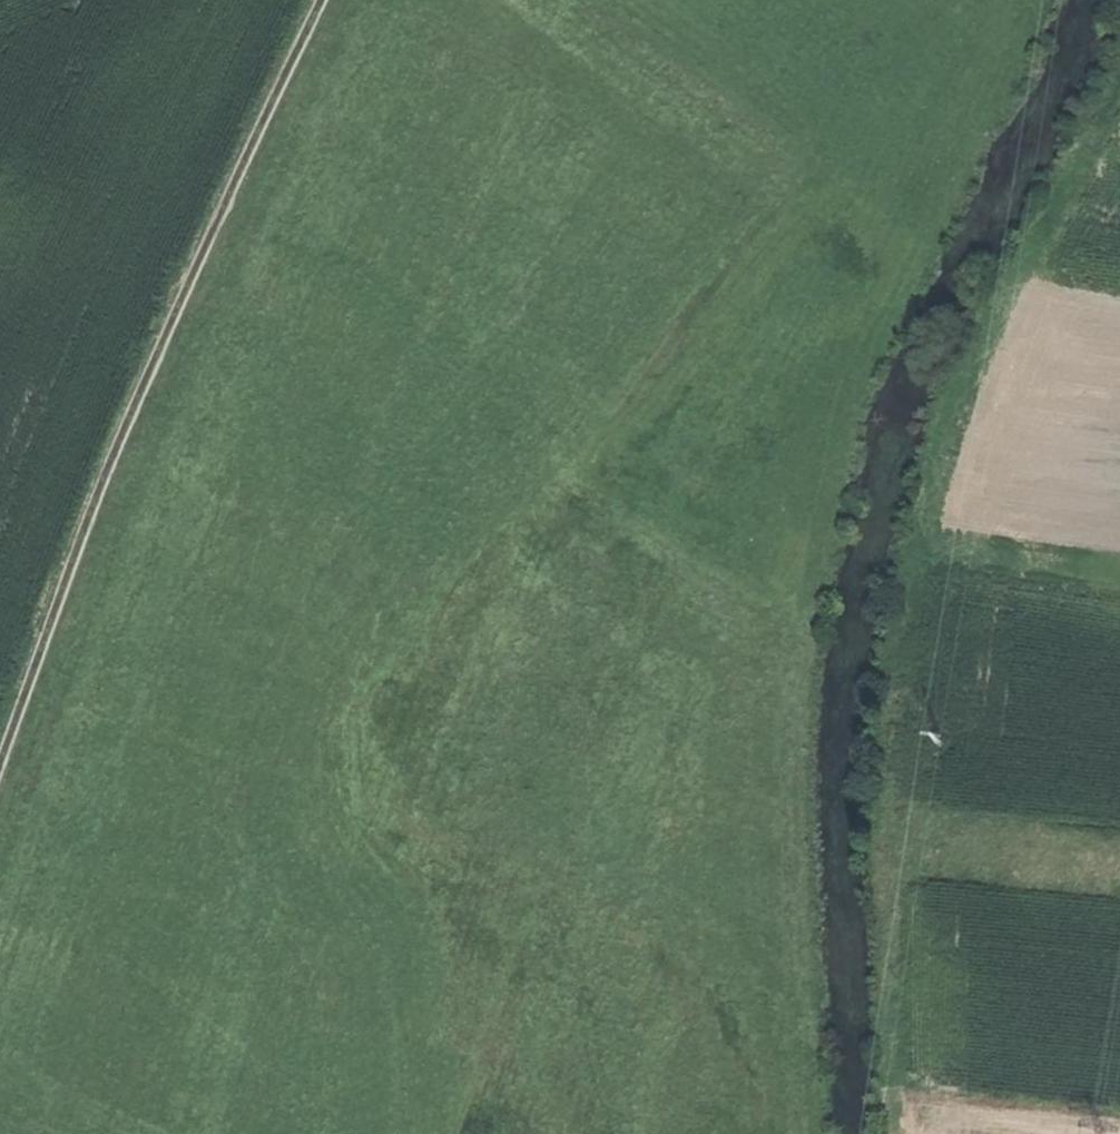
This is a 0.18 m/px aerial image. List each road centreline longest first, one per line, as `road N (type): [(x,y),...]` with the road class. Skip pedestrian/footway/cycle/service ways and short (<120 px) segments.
road 1 (track): [(0,765),(109,457),(318,0)]

